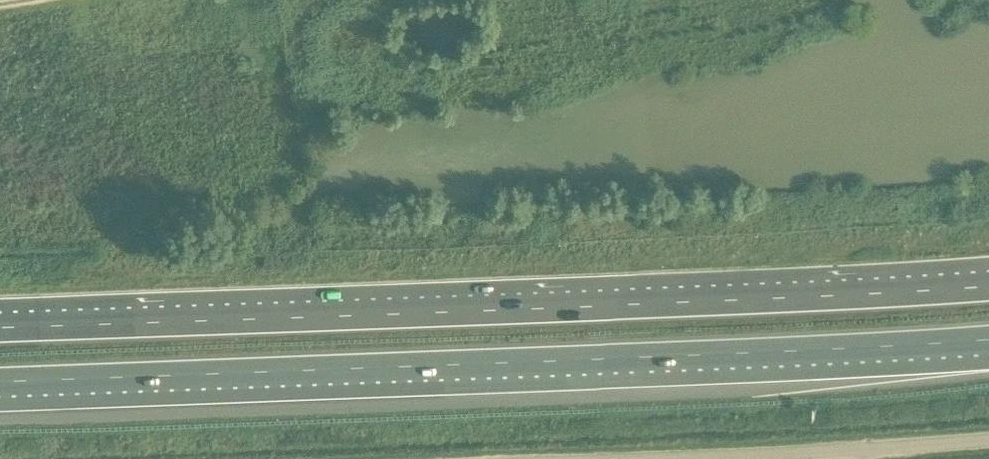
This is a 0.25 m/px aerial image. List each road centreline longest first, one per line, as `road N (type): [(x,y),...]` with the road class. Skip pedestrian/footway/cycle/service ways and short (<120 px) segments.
road 1 (motorway): [(0,381),(518,365),(988,337)]
road 2 (motorway): [(988,285),(0,326)]
road 3 (unclassified): [(578,458),(988,444)]

